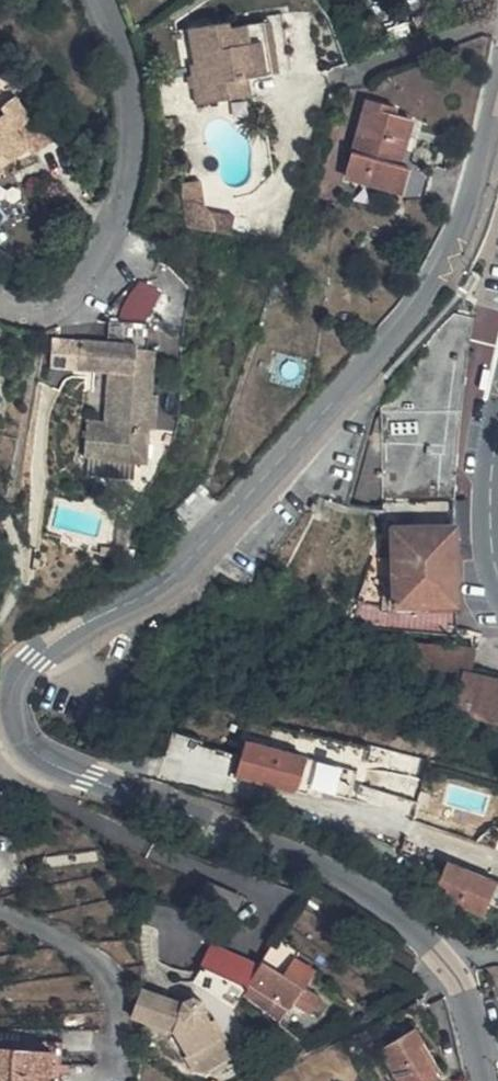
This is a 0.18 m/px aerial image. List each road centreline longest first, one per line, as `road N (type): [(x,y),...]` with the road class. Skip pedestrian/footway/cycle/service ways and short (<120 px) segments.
road 1 (unclassified): [(5,695),(34,661),(147,602),(201,559),(415,308),(459,236),(497,101)]
road 2 (residential): [(481,1080),(454,977),(394,910),(308,858),(37,757)]
road 3 (residential): [(103,0),(129,76),(138,154),(109,258),(66,306),(29,314),(0,301)]

